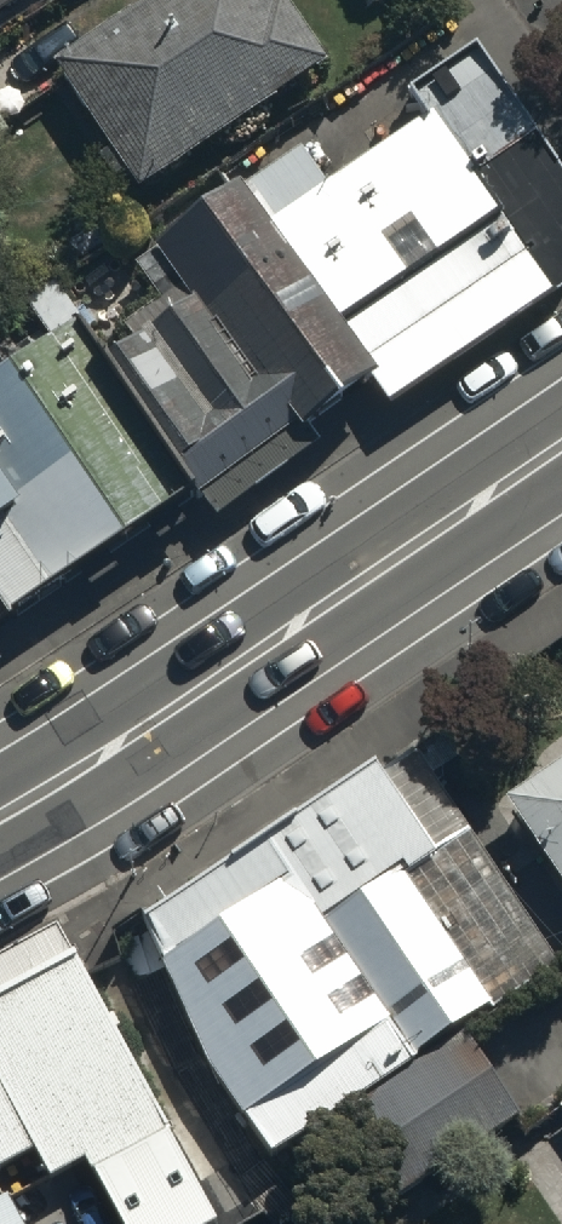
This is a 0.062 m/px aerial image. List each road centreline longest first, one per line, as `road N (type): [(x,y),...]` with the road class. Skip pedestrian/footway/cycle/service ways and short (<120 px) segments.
road 1 (tertiary): [(561,443),(0,812)]

